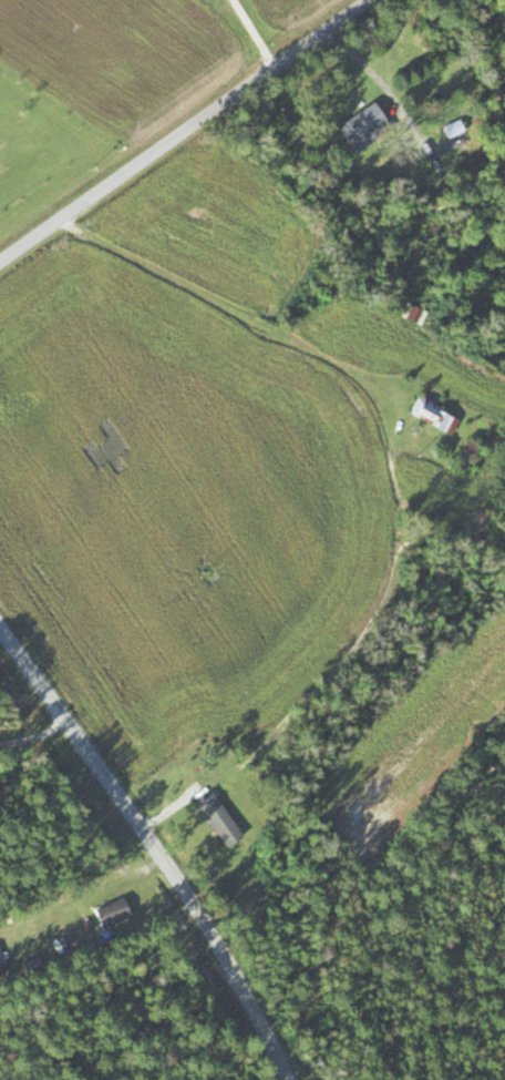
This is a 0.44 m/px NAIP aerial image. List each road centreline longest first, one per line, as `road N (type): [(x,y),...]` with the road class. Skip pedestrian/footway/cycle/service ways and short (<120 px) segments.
road 1 (residential): [(290,1079),(240,977),(0,631)]
road 2 (residential): [(0,259),(362,0)]

